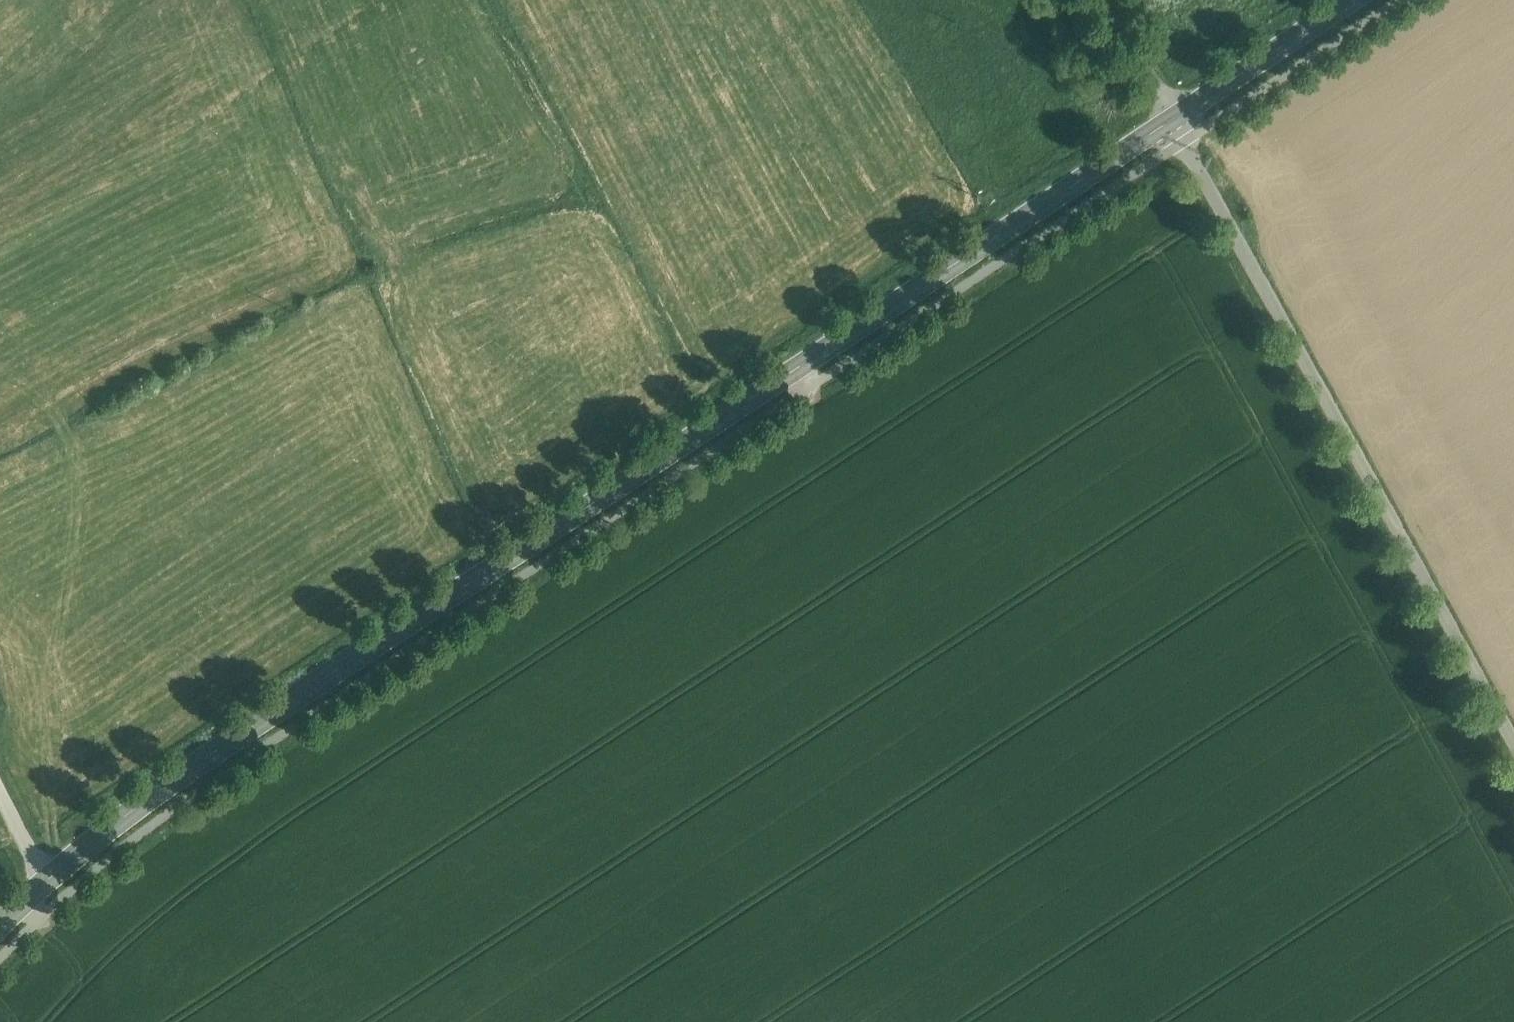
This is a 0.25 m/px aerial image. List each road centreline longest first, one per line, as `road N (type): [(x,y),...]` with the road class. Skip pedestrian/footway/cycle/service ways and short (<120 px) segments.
road 1 (tertiary): [(1173,127),(241,743),(75,866),(0,936)]
road 2 (unclassified): [(1173,127),(1513,739)]
road 3 (tertiary): [(1363,0),(1173,127)]

